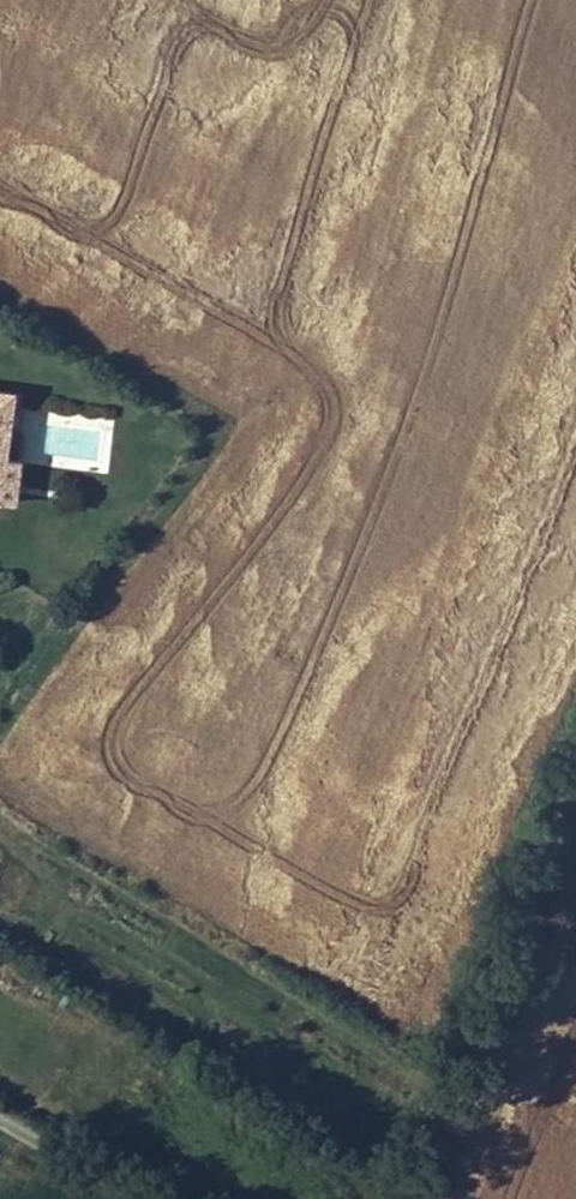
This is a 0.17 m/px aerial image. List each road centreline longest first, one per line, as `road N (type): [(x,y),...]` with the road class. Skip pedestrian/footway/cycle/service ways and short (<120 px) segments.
road 1 (track): [(0,1124),(141,1198)]

